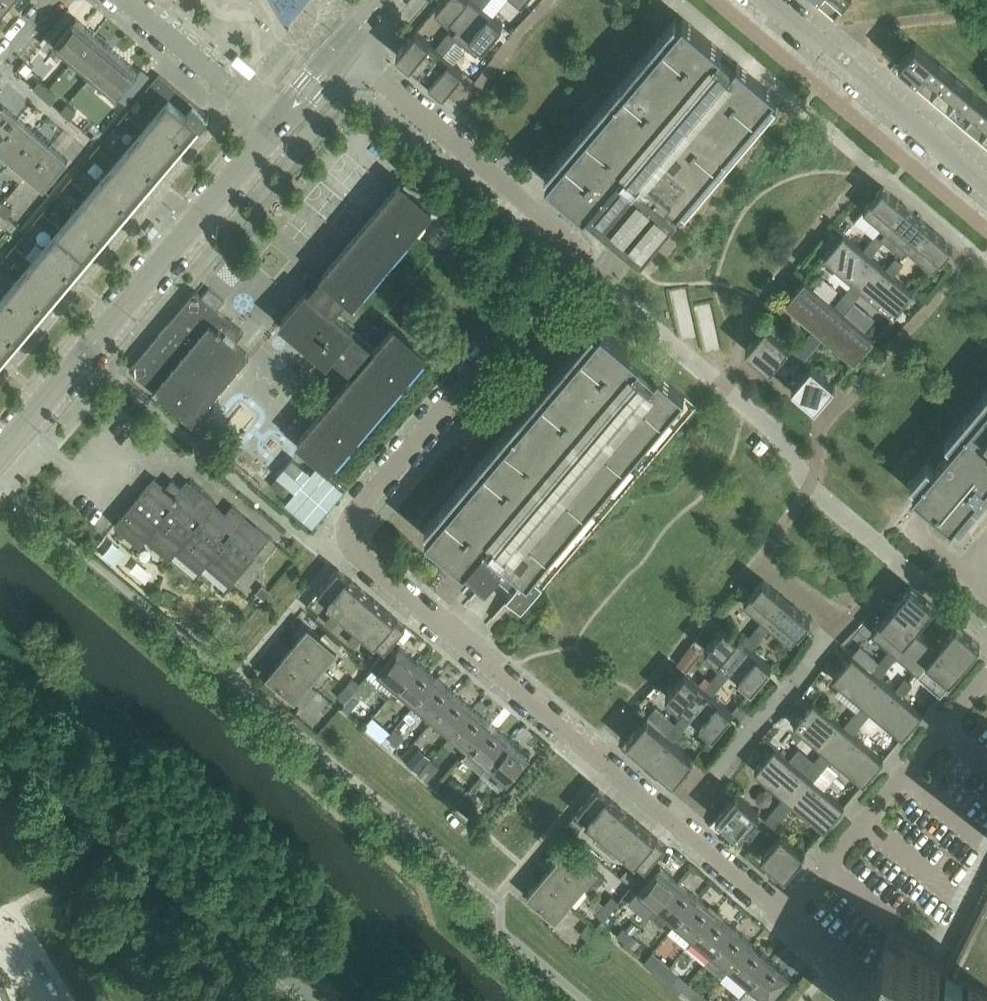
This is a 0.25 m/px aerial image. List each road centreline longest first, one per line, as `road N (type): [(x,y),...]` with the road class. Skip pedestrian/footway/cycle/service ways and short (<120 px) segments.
road 1 (residential): [(786,915),(352,545),(347,523),(575,252),(559,229),(345,50)]
road 2 (residential): [(0,455),(276,128)]
road 3 (unclassified): [(320,1000),(0,732)]
road 4 (residential): [(786,915),(986,675)]
road 5 (residential): [(986,192),(764,0)]
road 6 (residential): [(276,128),(125,0)]

